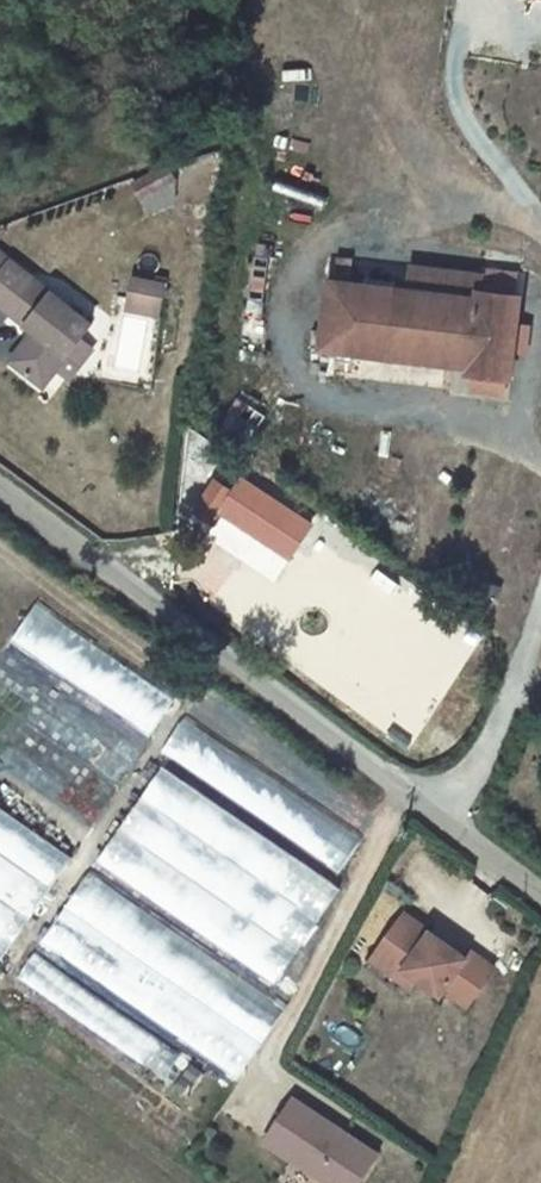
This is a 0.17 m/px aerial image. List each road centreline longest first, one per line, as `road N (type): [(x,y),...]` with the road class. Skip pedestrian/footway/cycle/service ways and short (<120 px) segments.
road 1 (unclassified): [(540,899),(447,821),(0,492)]

